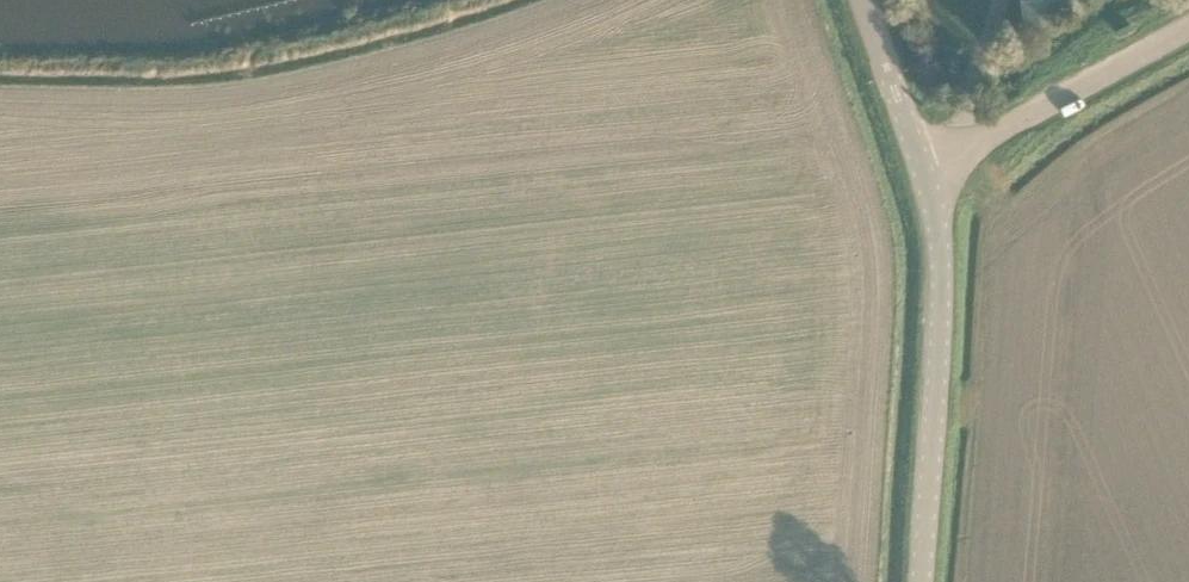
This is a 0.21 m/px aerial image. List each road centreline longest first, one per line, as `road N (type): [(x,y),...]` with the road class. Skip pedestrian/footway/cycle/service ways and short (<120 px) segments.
road 1 (secondary): [(921,581),(941,322),(937,225),(864,0)]

